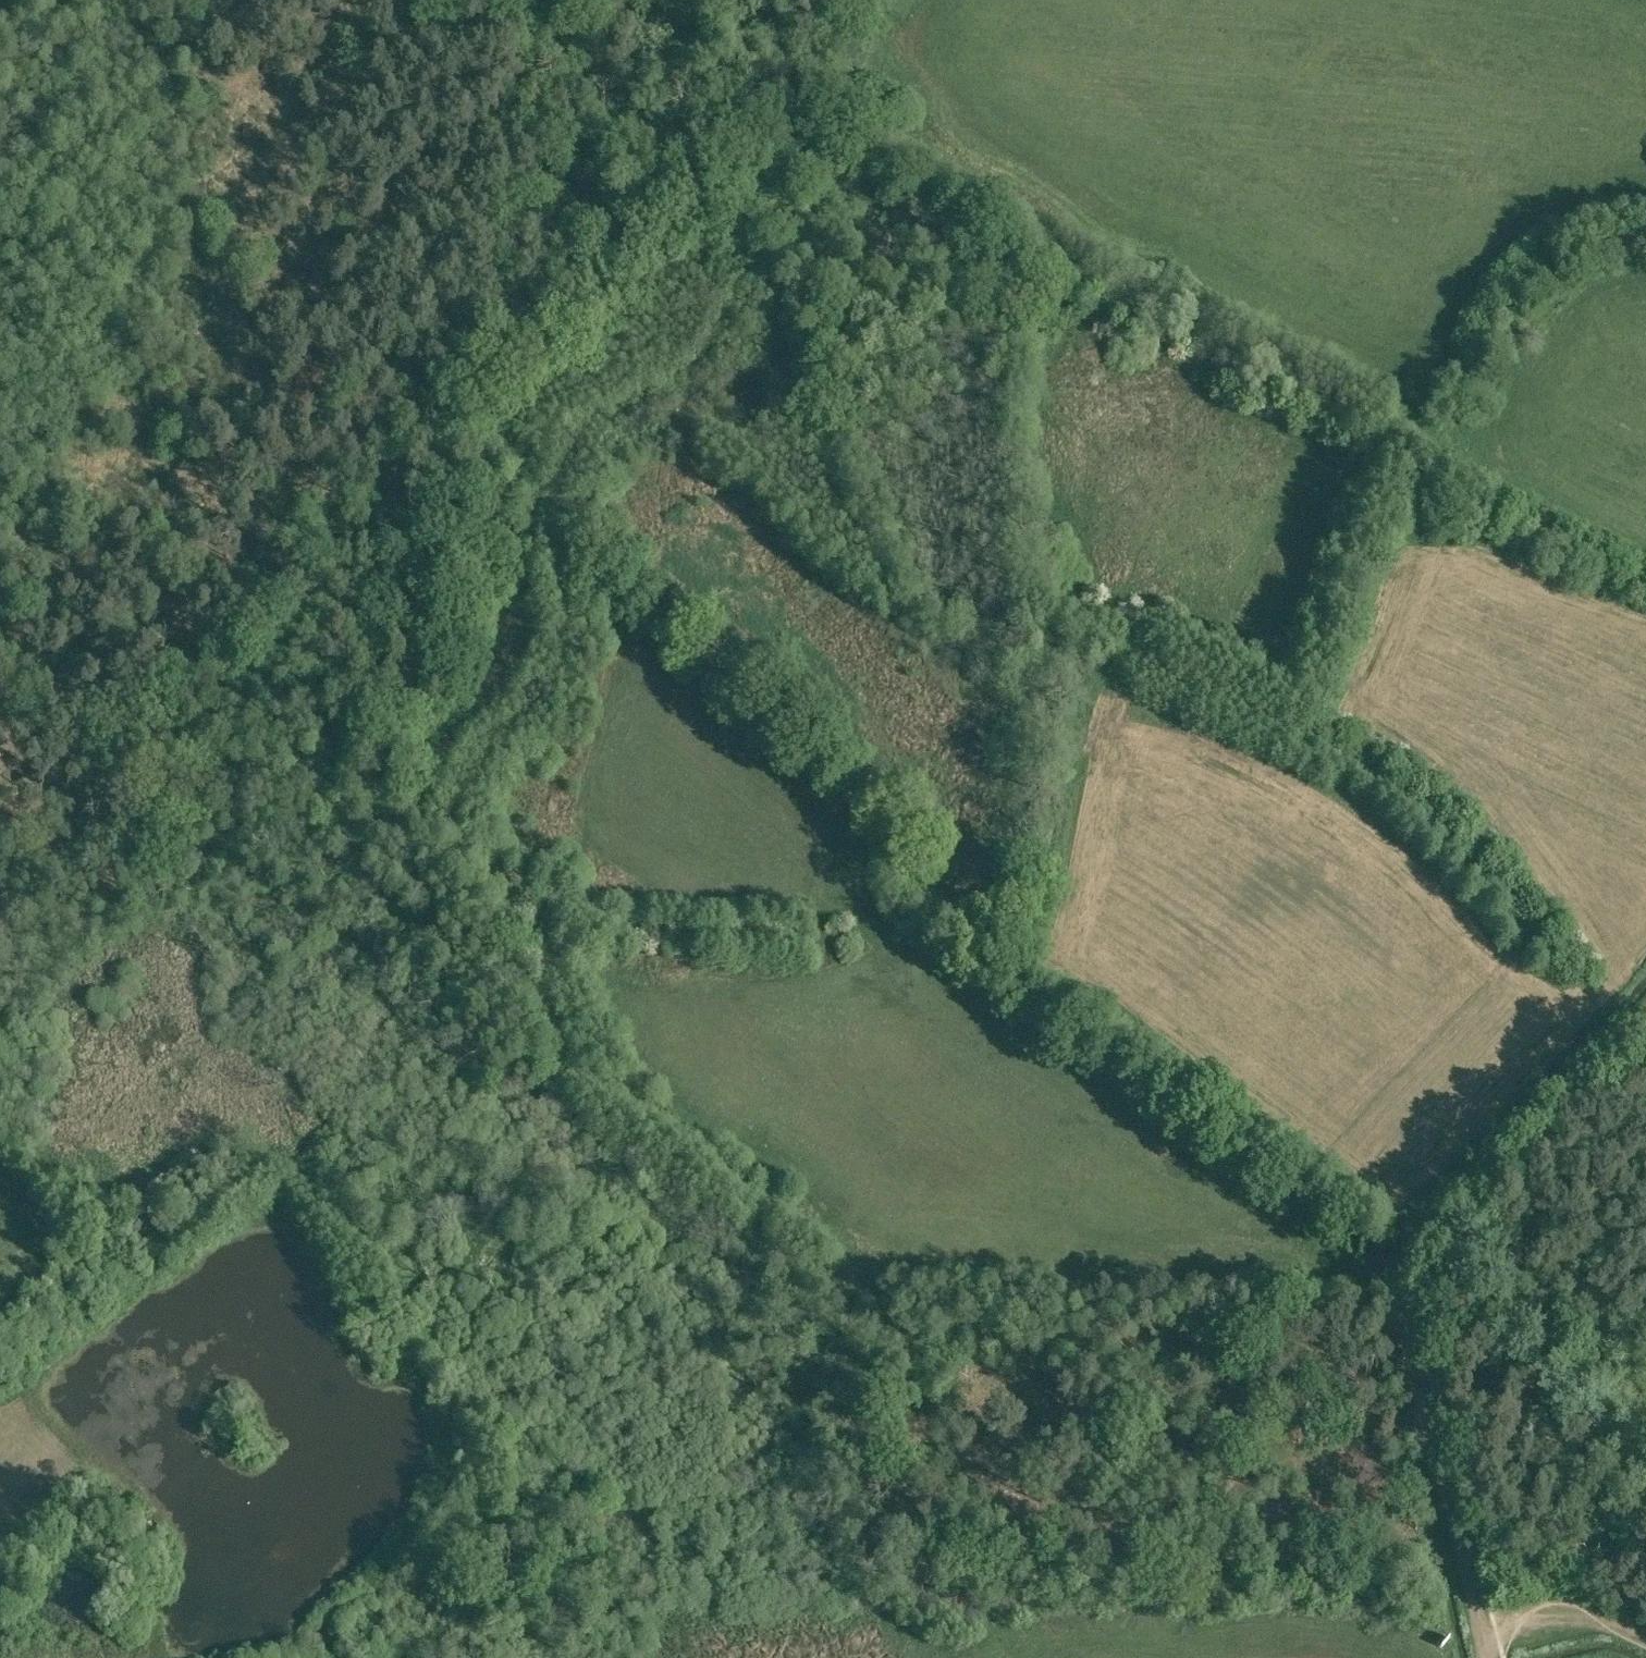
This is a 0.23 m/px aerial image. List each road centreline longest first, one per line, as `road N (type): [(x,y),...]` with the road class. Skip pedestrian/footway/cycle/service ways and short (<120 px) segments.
road 1 (track): [(1645,1017),(1398,1279),(1396,1303),(1486,1657)]
road 2 (track): [(1494,1625),(1550,1602),(1594,1611),(1645,1641)]

